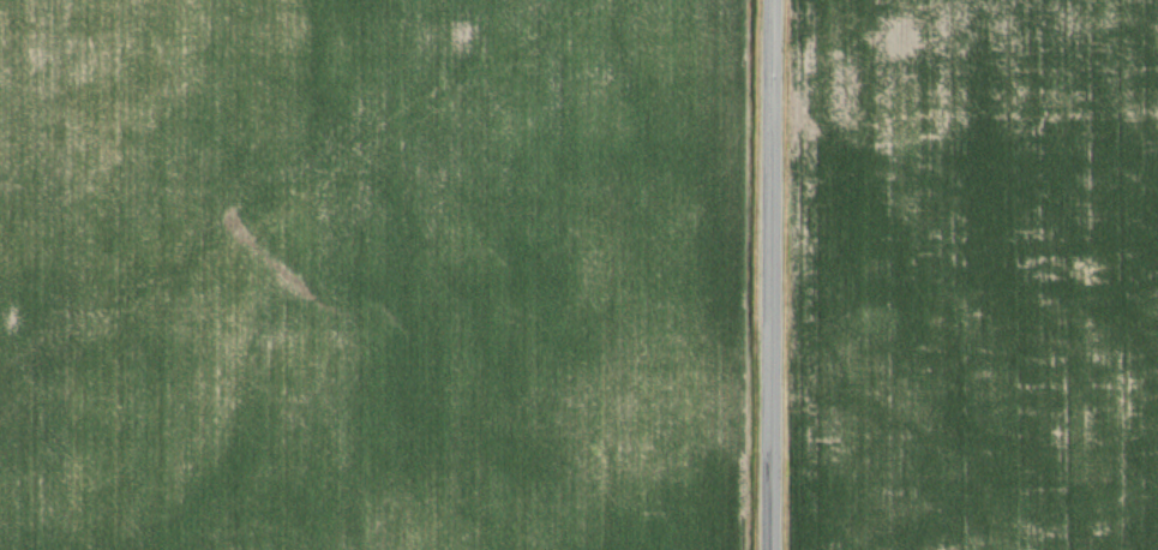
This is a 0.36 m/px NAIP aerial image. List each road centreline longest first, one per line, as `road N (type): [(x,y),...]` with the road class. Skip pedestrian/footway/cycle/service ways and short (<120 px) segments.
road 1 (residential): [(768,549),(771,0)]

